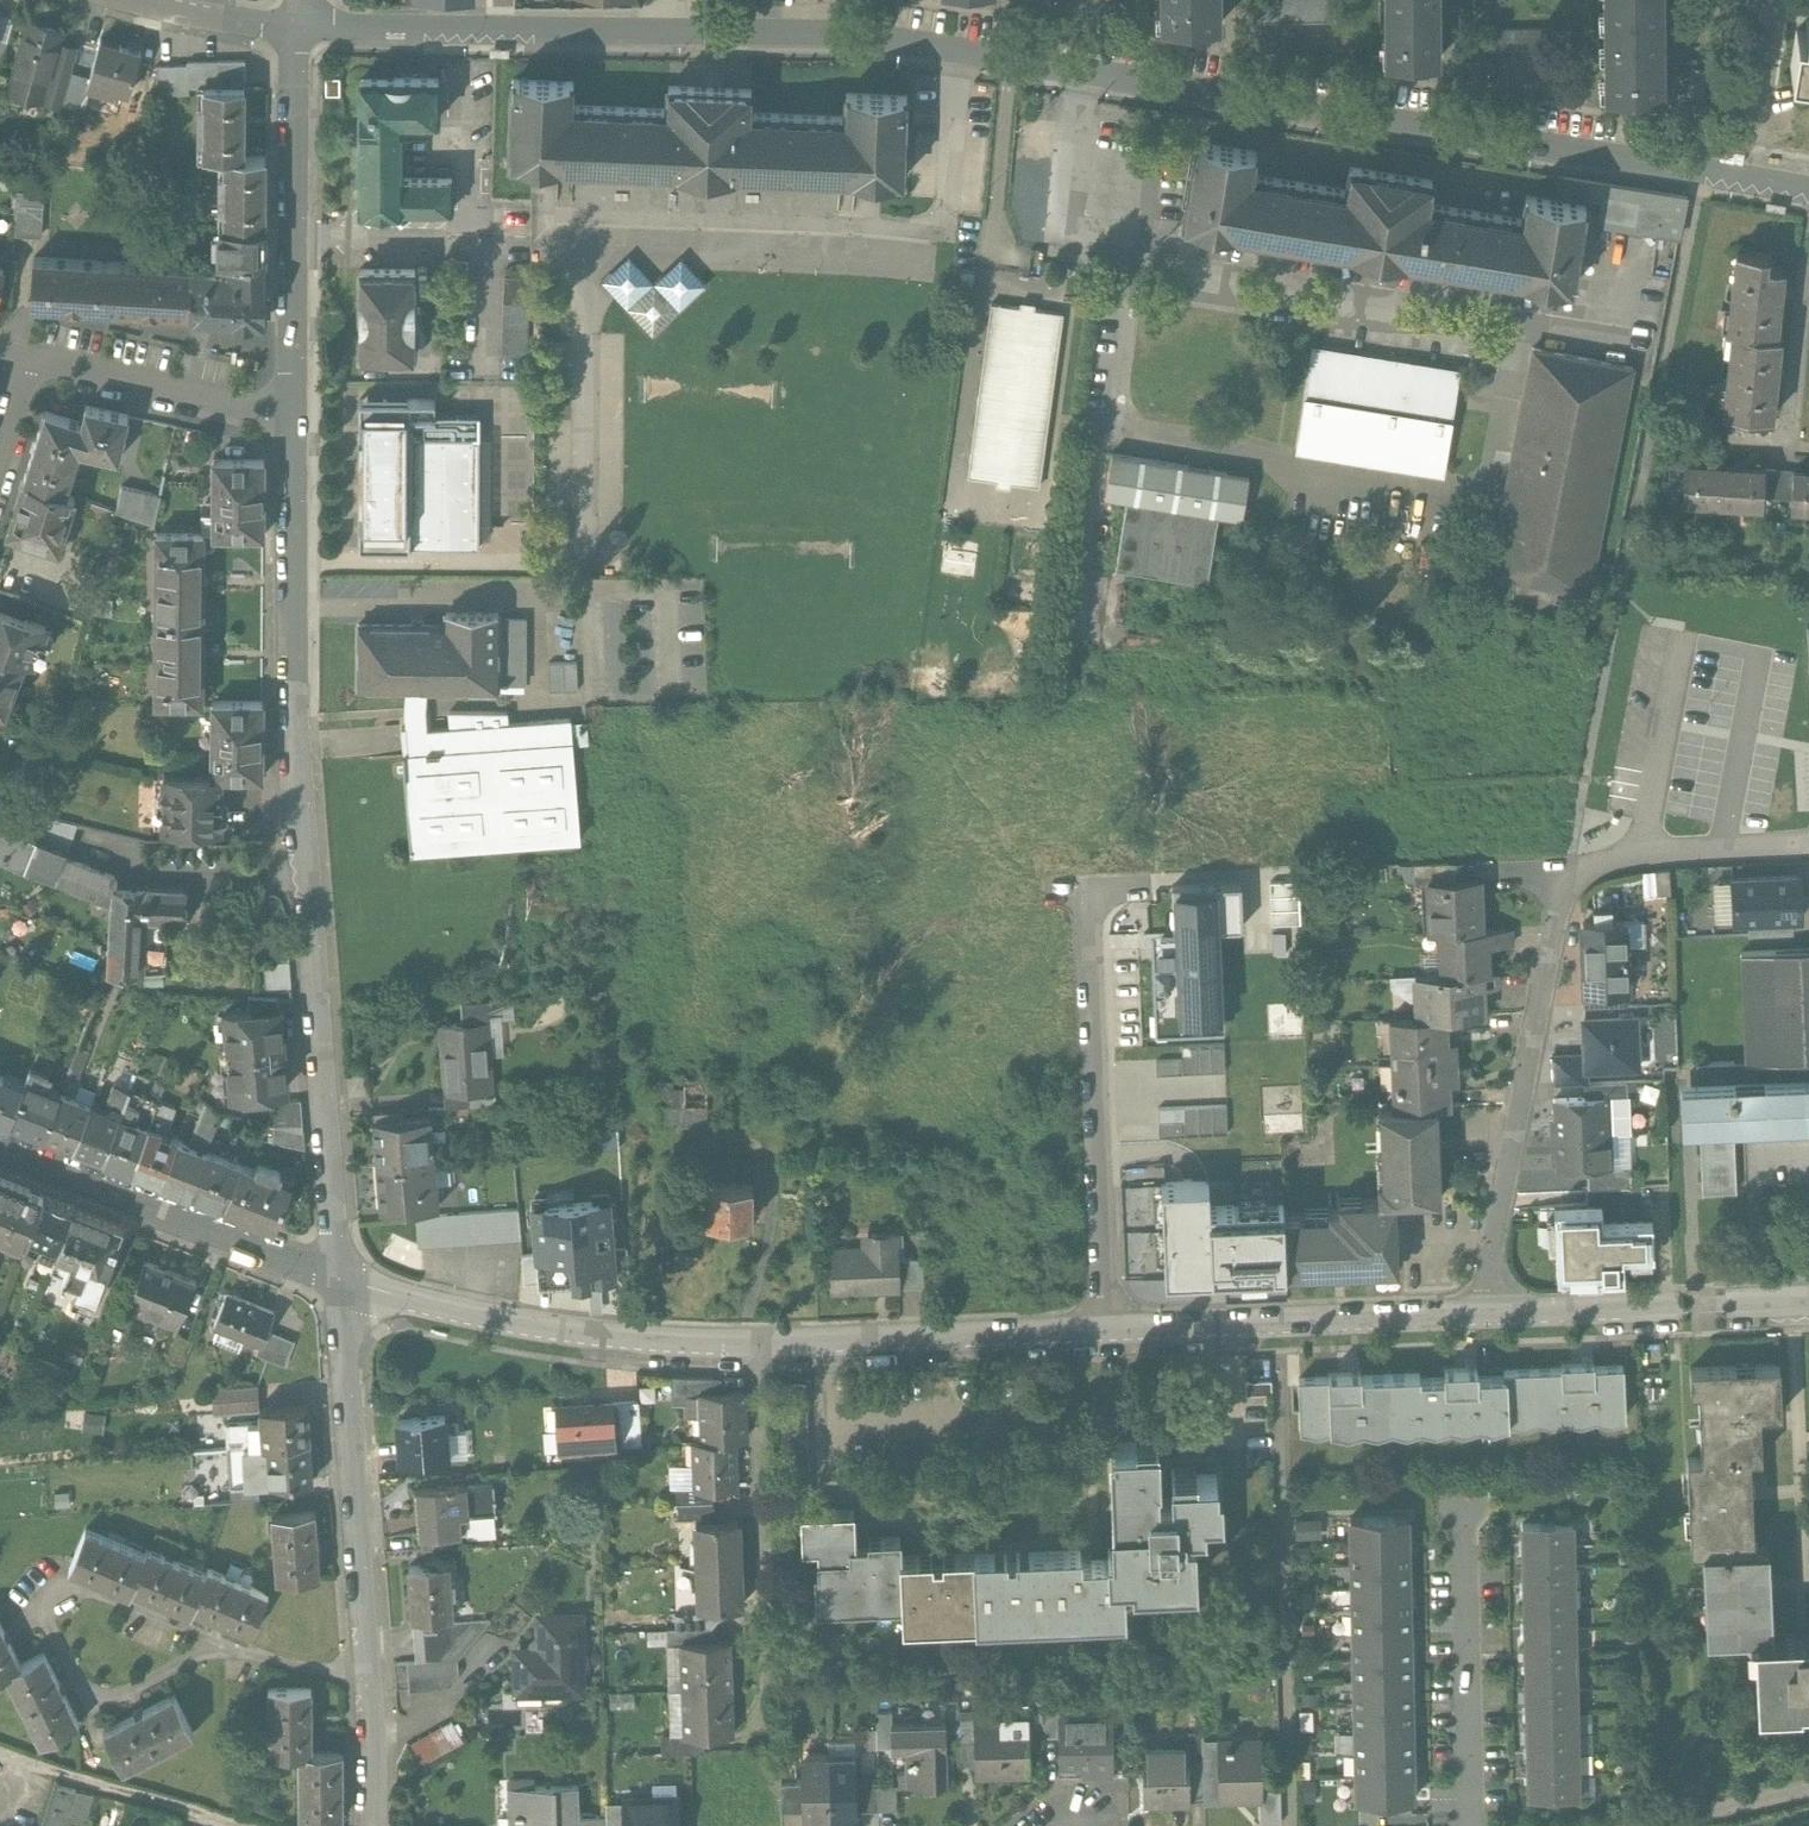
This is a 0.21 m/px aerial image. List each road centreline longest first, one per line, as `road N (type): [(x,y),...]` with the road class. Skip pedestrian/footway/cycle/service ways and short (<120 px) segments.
road 1 (residential): [(1489,1315),(757,1350),(618,1345),(445,1315),(342,1284)]
road 2 (residential): [(1808,188),(862,38),(683,33)]
road 3 (residential): [(342,1284),(299,744),(295,416)]
road 4 (residential): [(1489,1315),(1489,1266),(1573,879),(1644,856),(1808,849)]
road 5 (residential): [(371,1825),(342,1284)]
road 6 (residential): [(295,416),(299,32)]
road 7 (residential): [(683,33),(299,32)]
road 8 (residential): [(342,1284),(0,1149)]
road 9 (residential): [(1808,1307),(1489,1315)]
road 10 (residential): [(1470,1825),(1464,1519)]
road 11 (residential): [(295,416),(38,364)]
road 12 (residential): [(1622,1825),(1808,1783)]
road 13 (residential): [(299,32),(120,0)]

